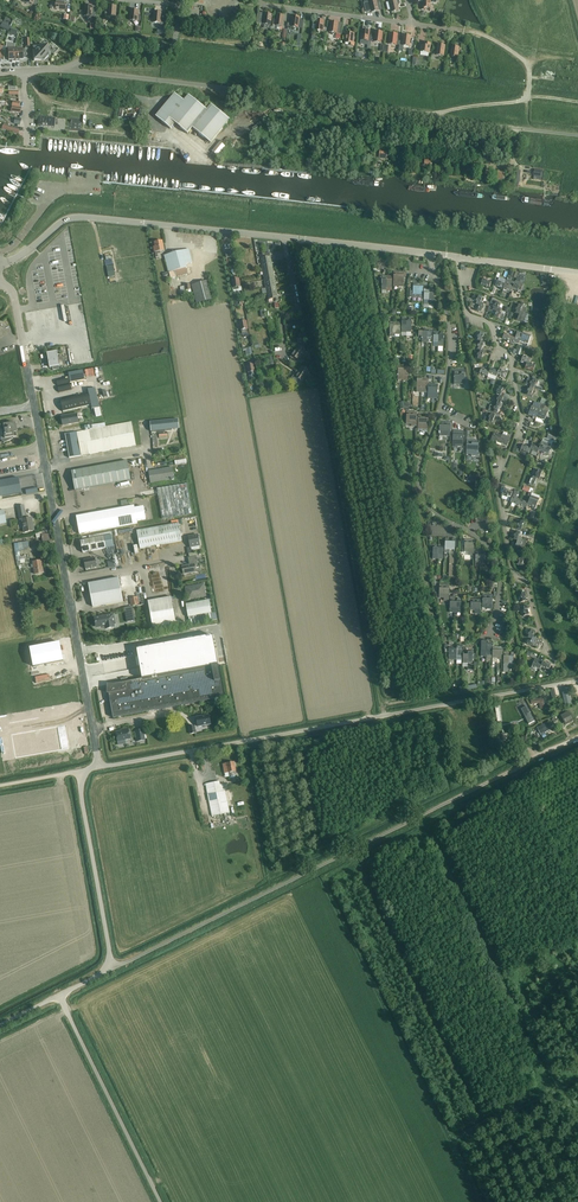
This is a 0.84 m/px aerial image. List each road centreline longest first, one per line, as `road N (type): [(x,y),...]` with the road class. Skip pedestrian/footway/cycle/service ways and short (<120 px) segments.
road 1 (unclassified): [(100,767),(573,682)]
road 2 (unclassified): [(112,969),(519,767)]
road 3 (unclassified): [(428,115),(84,72)]
road 4 (unclassified): [(0,262),(71,218),(300,238)]
road 5 (unclassified): [(66,580),(15,300),(0,283)]
road 6 (unclassified): [(577,271),(300,238)]
road 7 (unclassified): [(161,1201),(59,995)]
road 8 (unclassified): [(112,969),(77,772)]
road 9 (unclassified): [(100,767),(66,580)]
road 10 (unclassified): [(428,115),(577,136)]
road 11 (unclassified): [(153,102),(24,73)]

